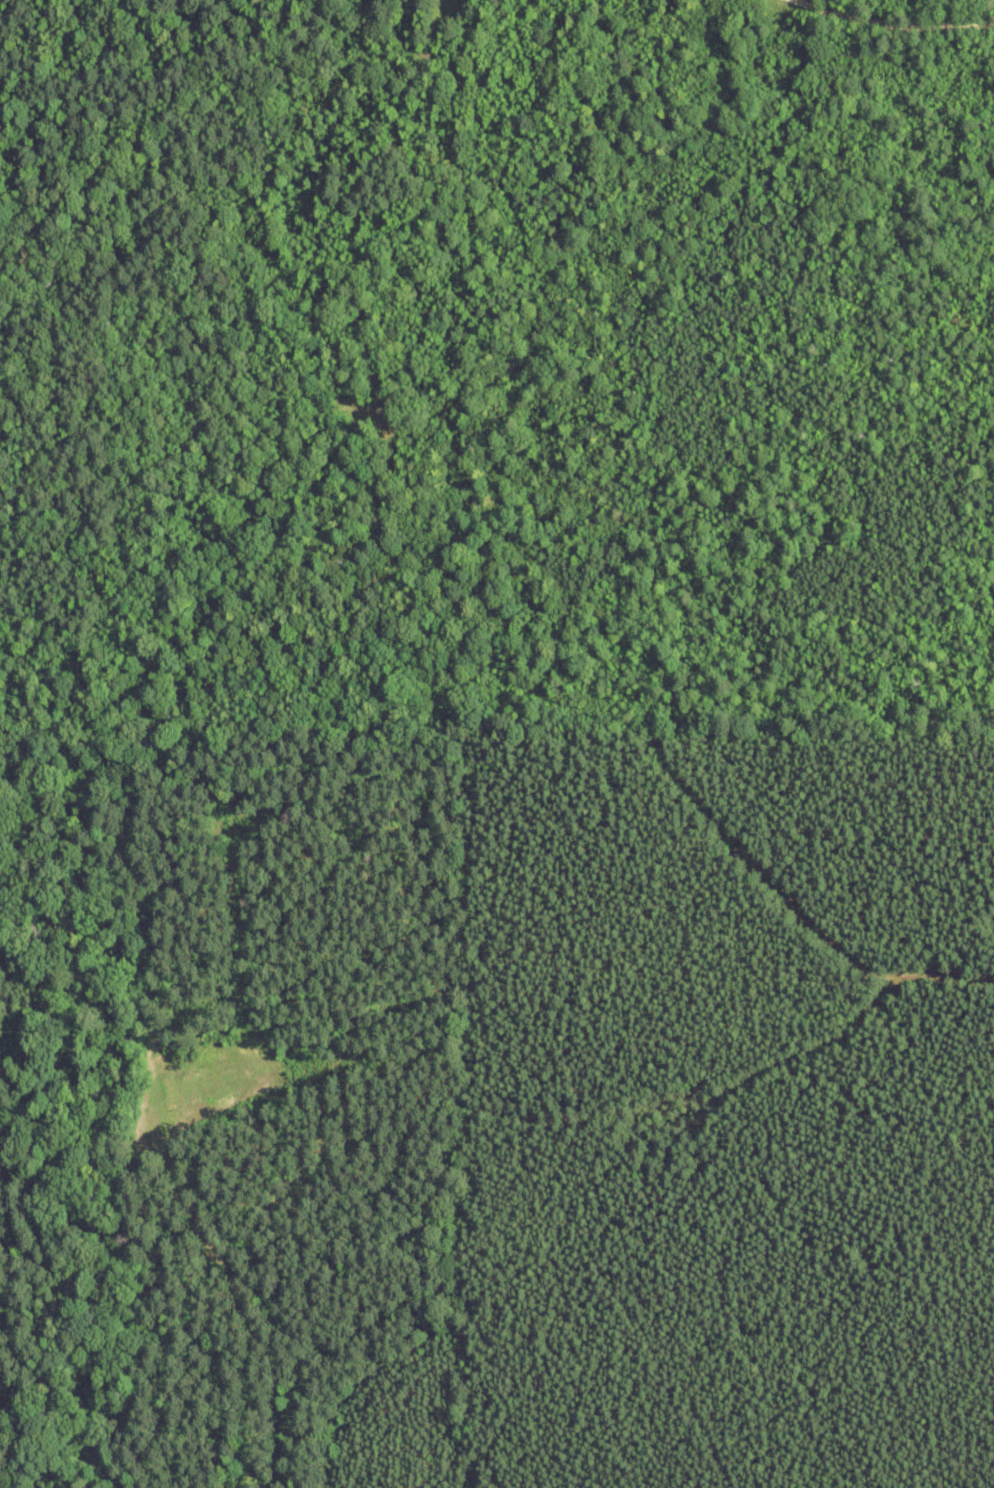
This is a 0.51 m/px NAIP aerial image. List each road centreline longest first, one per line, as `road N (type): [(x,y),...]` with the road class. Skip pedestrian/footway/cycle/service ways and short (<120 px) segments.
road 1 (track): [(807,0),(931,21),(993,19)]

